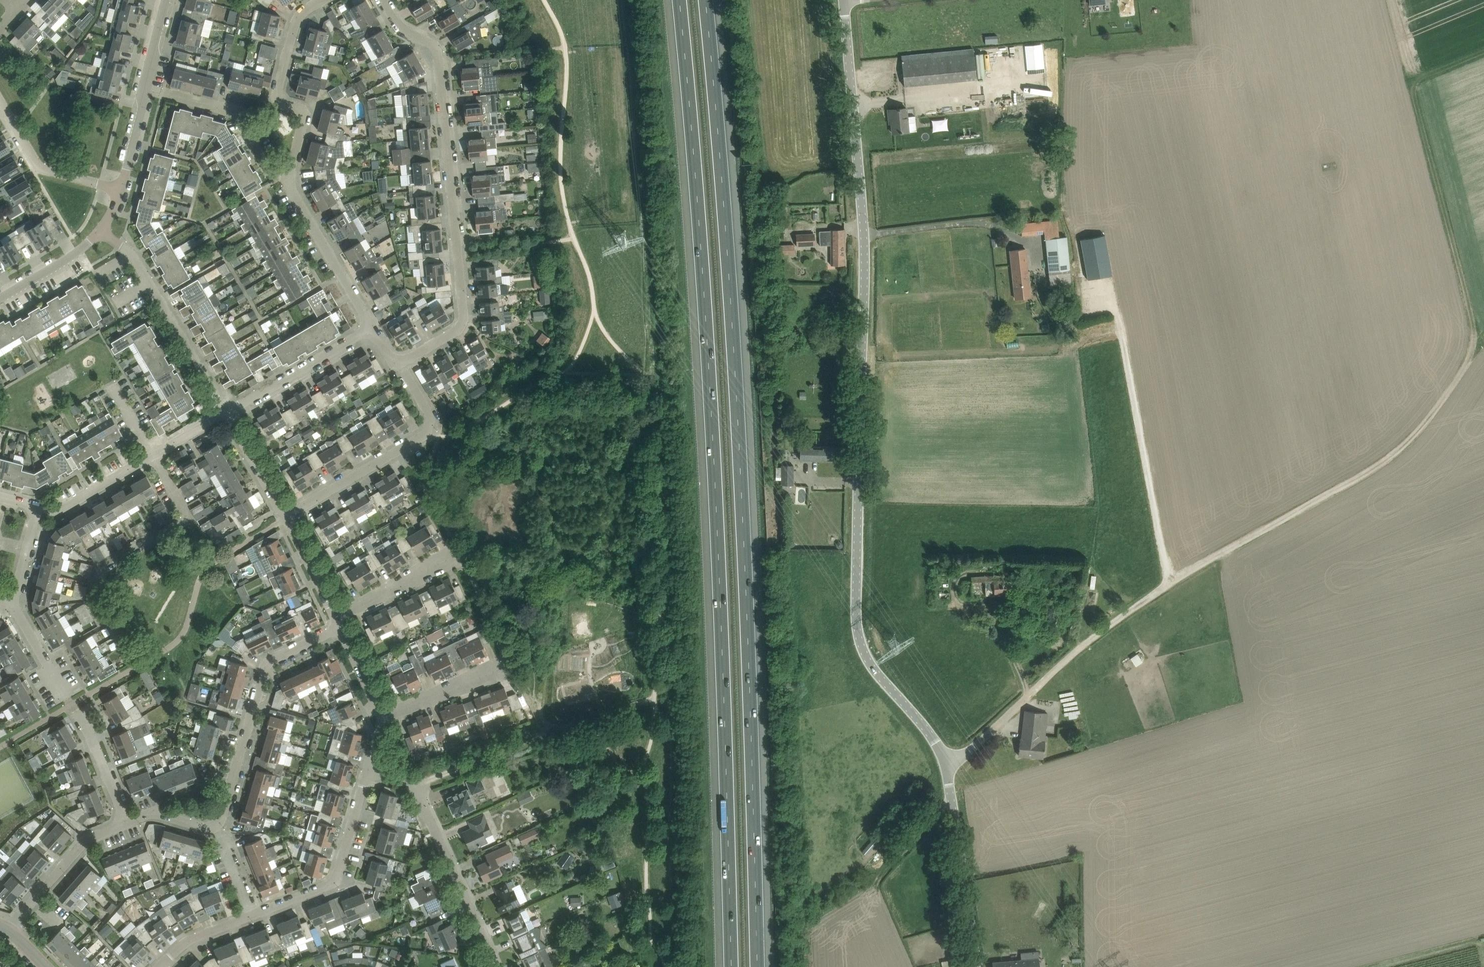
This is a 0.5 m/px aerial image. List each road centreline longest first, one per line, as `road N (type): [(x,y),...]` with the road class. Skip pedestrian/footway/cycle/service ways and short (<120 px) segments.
road 1 (track): [(1483,50),(1426,74),(1413,88),(1472,332),(1472,353),(1425,425),(1408,445),(1099,632),(947,766)]
road 2 (tertiary): [(978,966),(947,766),(874,670),(856,623),(864,274),(844,0)]
road 3 (motorway): [(678,0),(713,430),(730,966)]
road 4 (motorway): [(756,966),(738,428),(705,0)]
road 5 (residential): [(401,365),(461,327),(464,314),(437,52),(398,24),(384,0)]
road 6 (track): [(1112,291),(1170,584)]
road 7 (residential): [(216,828),(267,664),(341,627)]
road 8 (residential): [(494,966),(416,784),(368,769)]
road 9 (residential): [(287,518),(428,433),(432,419),(401,365)]
road 10 (residential): [(225,414),(132,254),(103,229)]
road 11 (residential): [(225,414),(61,510),(37,507)]
road 12 (residential): [(289,177),(305,112),(283,105),(277,93),(299,14),(324,0)]
road 13 (residential): [(252,916),(335,881),(368,769)]
road 14 (tertiary): [(121,189),(169,0)]
road 15 (residential): [(372,329),(289,177)]
road 16 (residential): [(225,414),(372,329)]
road 17 (residential): [(289,177),(268,172),(235,112),(163,93)]
road 18 (residential): [(121,189),(40,168),(0,100)]
road 19 (residential): [(9,930),(88,839),(126,824)]
road 20 (residential): [(335,616),(459,553)]
road 21 (residential): [(381,717),(506,667)]
road 22 (residential): [(126,824),(75,710)]
road 23 (tertiary): [(0,297),(103,229)]
road 24 (residential): [(287,518),(225,414)]

